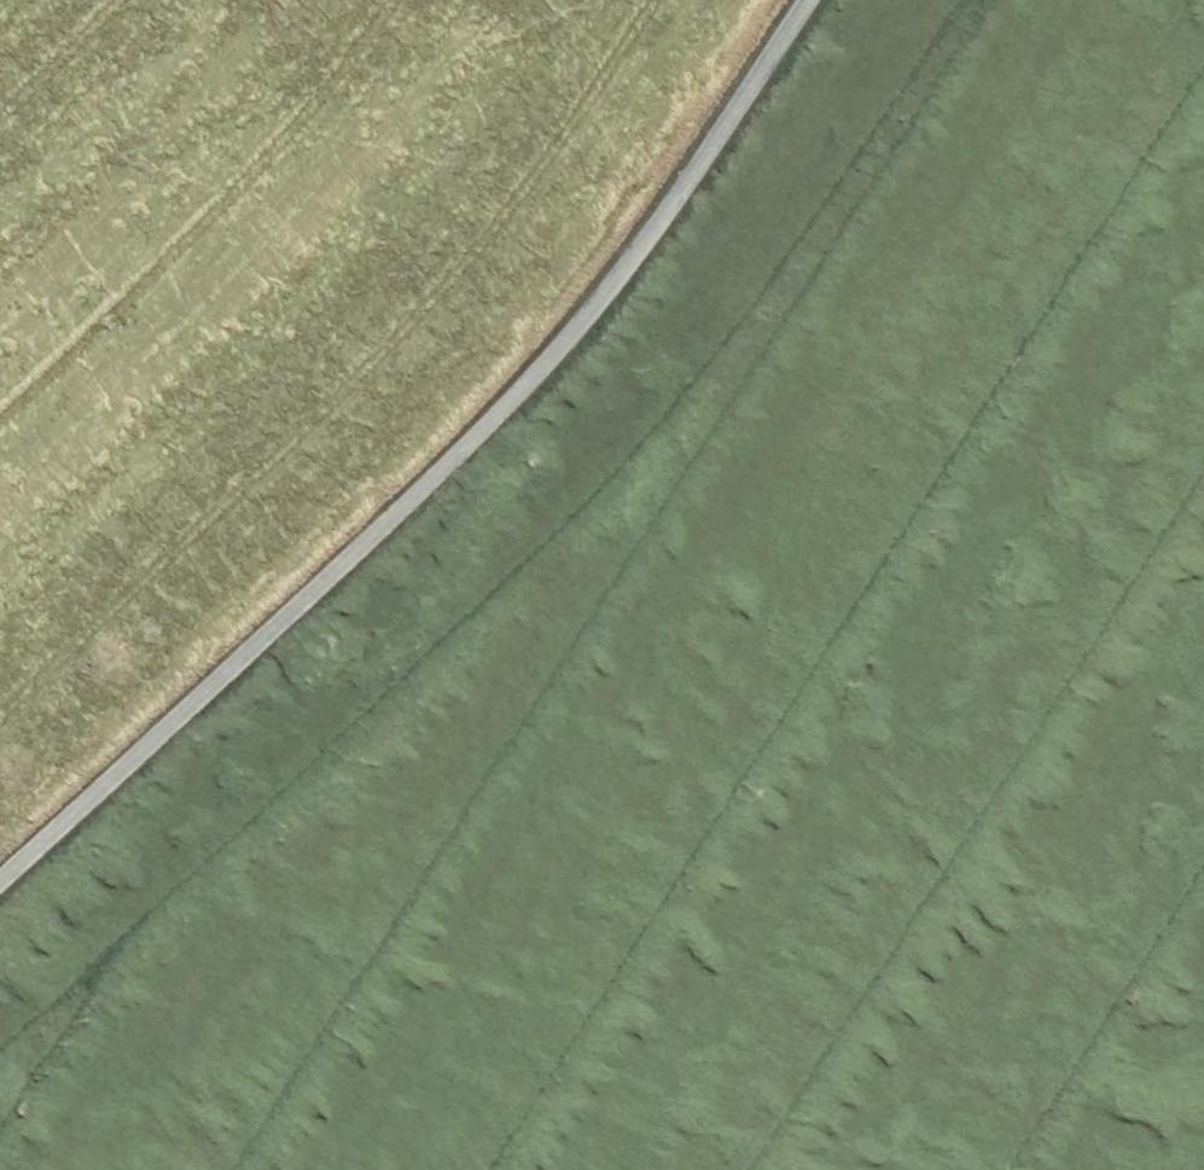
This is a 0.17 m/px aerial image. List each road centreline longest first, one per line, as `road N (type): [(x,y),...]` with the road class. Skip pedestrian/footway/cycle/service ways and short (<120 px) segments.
road 1 (unclassified): [(0,872),(371,528),(617,284),(807,0)]

